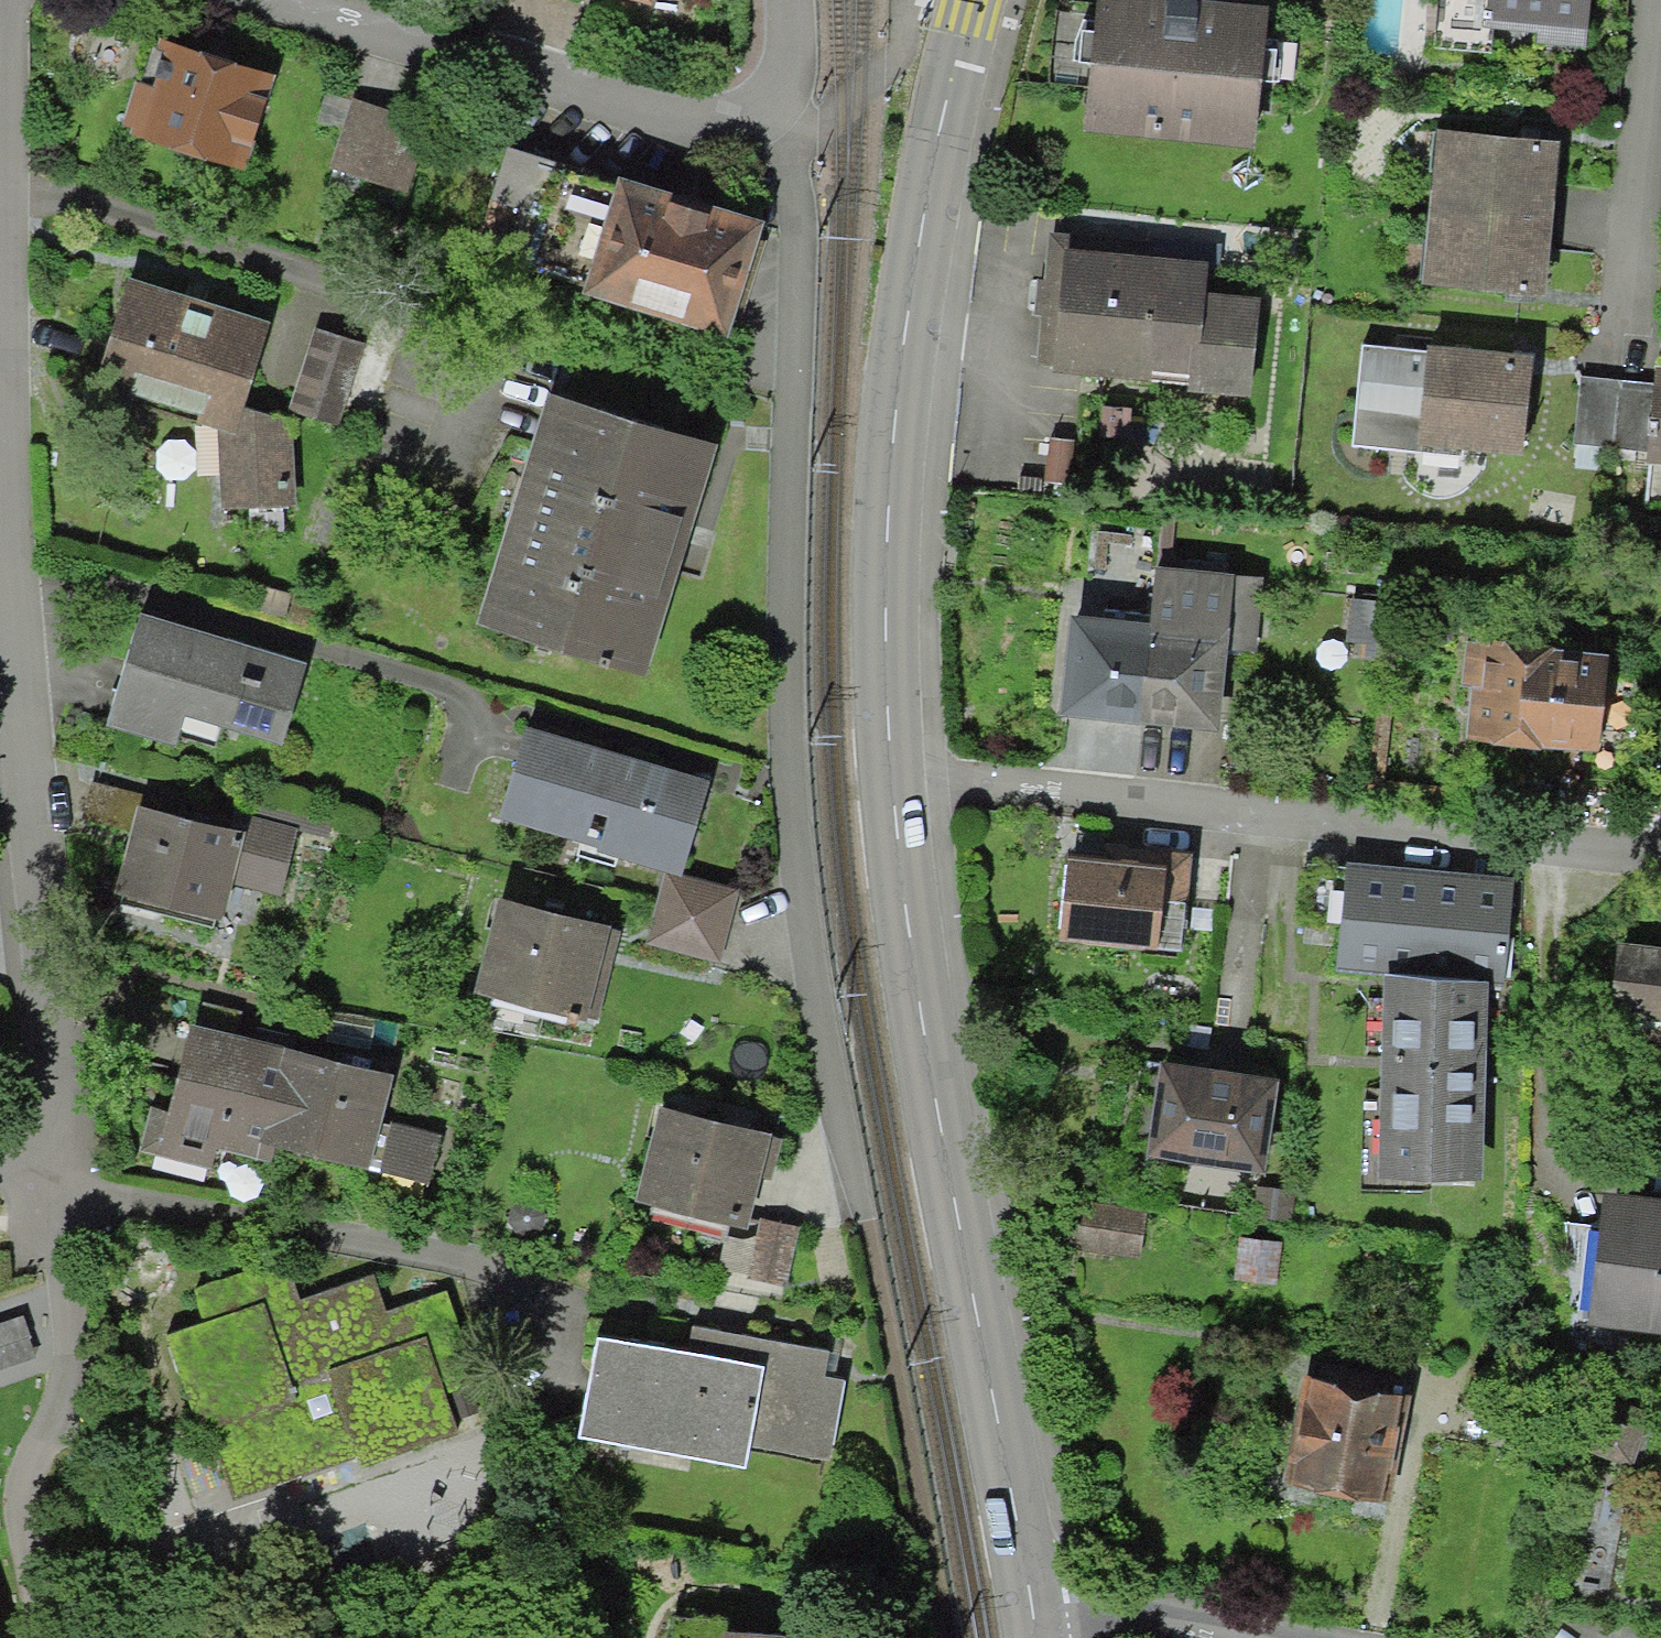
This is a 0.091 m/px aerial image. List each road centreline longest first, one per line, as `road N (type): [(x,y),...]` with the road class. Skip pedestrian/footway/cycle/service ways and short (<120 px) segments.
road 1 (residential): [(755,118),(783,160),(784,645),(800,931),(858,1220)]
road 2 (residential): [(25,185),(68,1200)]
road 3 (secondary): [(1035,1618),(924,1041),(887,776)]
road 4 (secondary): [(887,776),(887,475),(915,260),(971,0)]
road 5 (residential): [(1660,859),(887,776)]
road 6 (residential): [(25,185),(544,368)]
road 7 (residential): [(755,118),(684,129),(224,0)]
road 8 (residential): [(68,1200),(363,1241),(494,1277),(575,1321)]
road 9 (residential): [(1656,0),(1623,328)]
road 10 (residential): [(68,1200),(62,1414)]
road 11 (residential): [(18,0),(25,185)]
road 12 (residential): [(1035,1618),(1077,1612),(1214,1637)]
road 13 (residential): [(780,0),(785,63),(755,118)]

